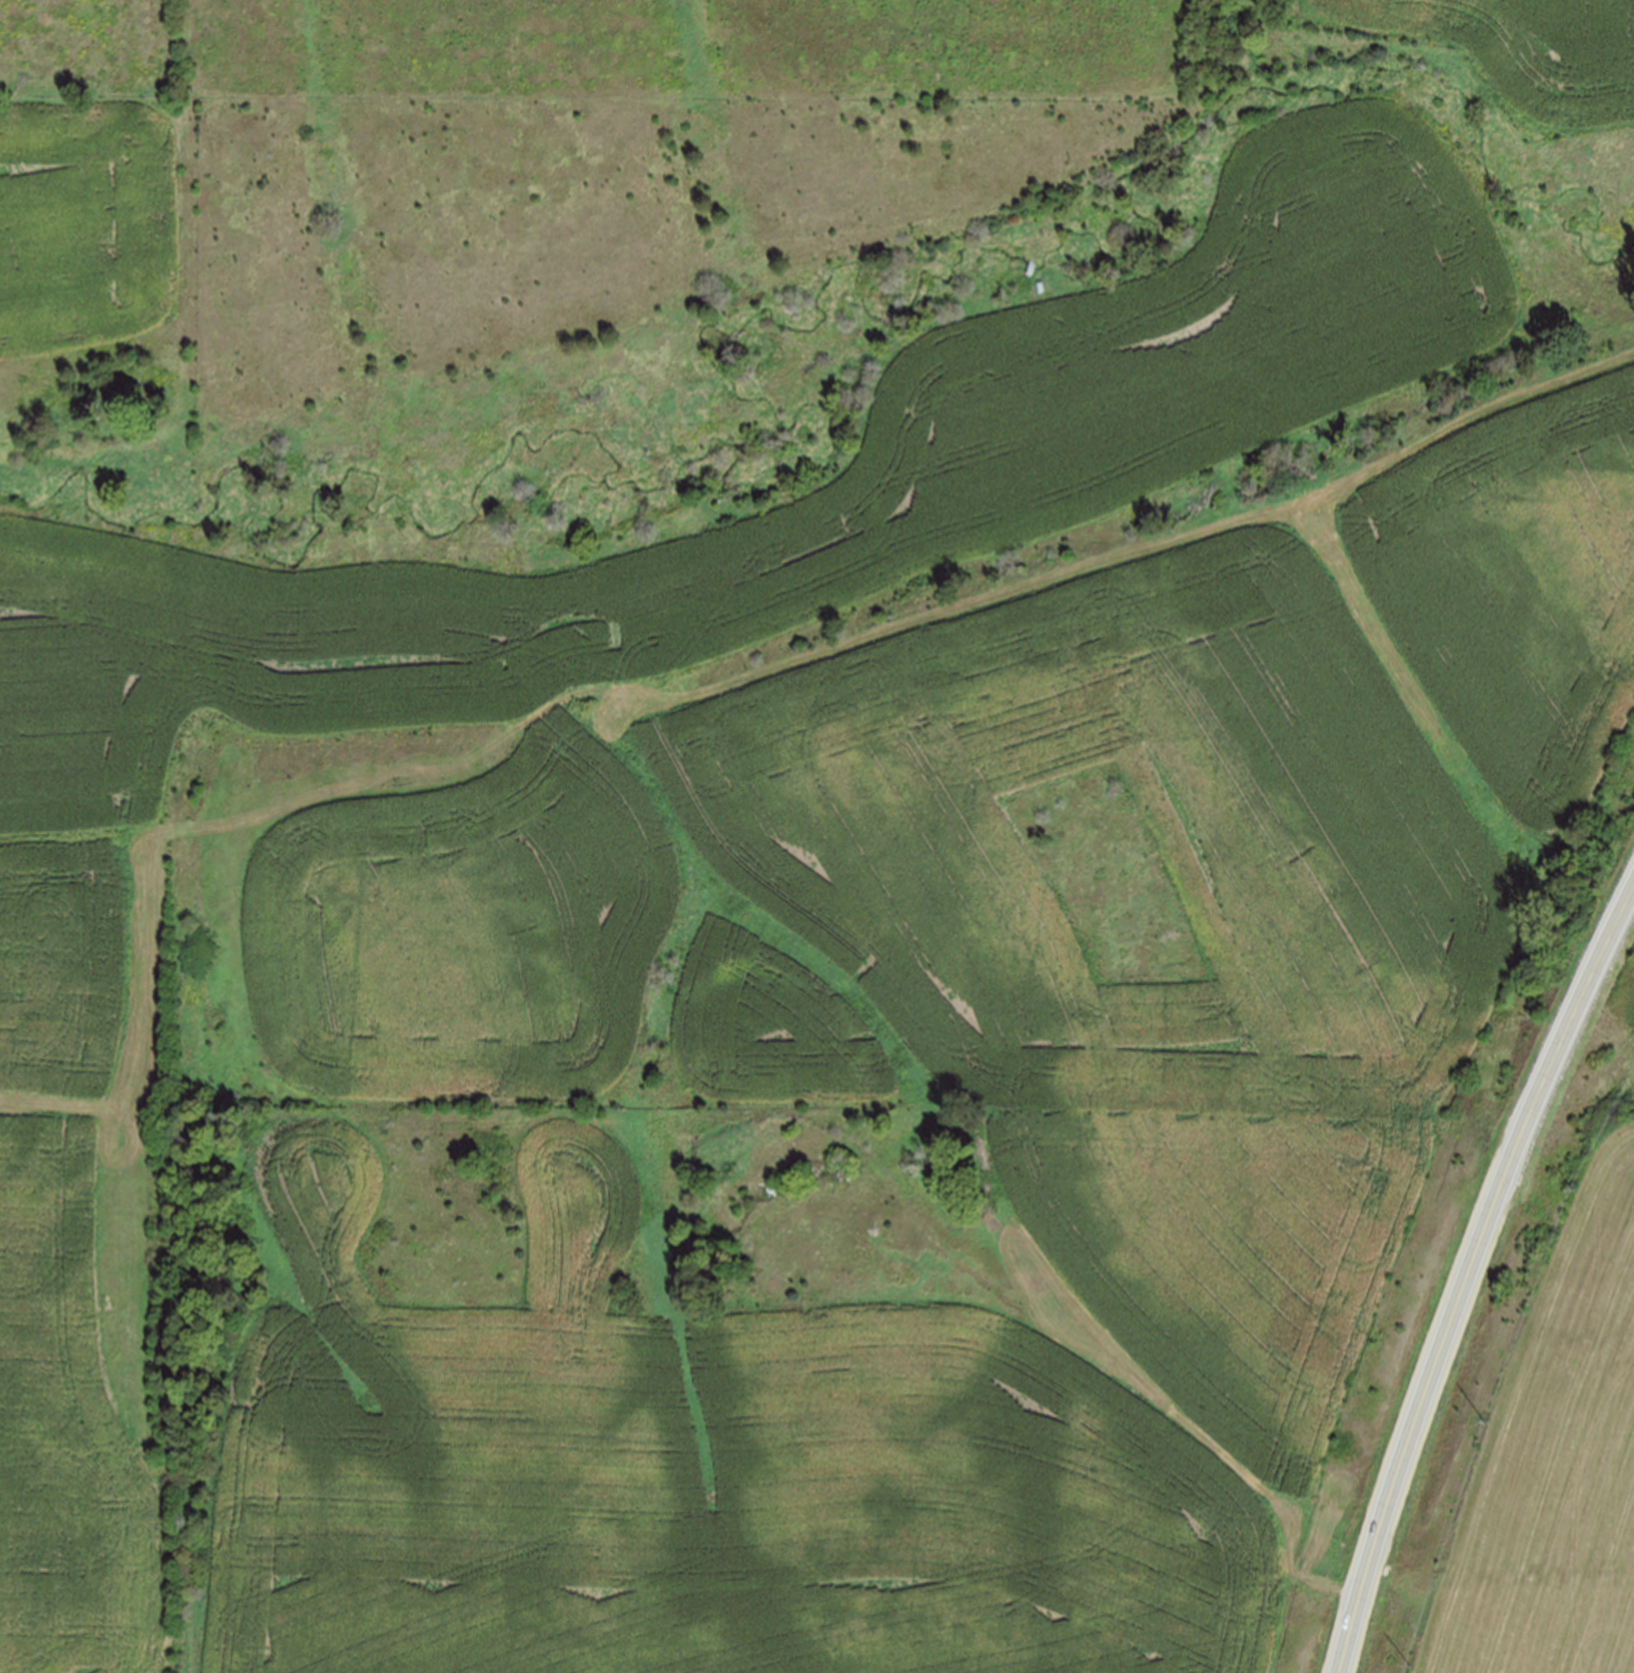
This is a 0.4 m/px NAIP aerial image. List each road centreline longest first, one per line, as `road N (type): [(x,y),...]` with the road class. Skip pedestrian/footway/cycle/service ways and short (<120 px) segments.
road 1 (primary): [(1344,1672),(1452,1324),(1633,888)]

